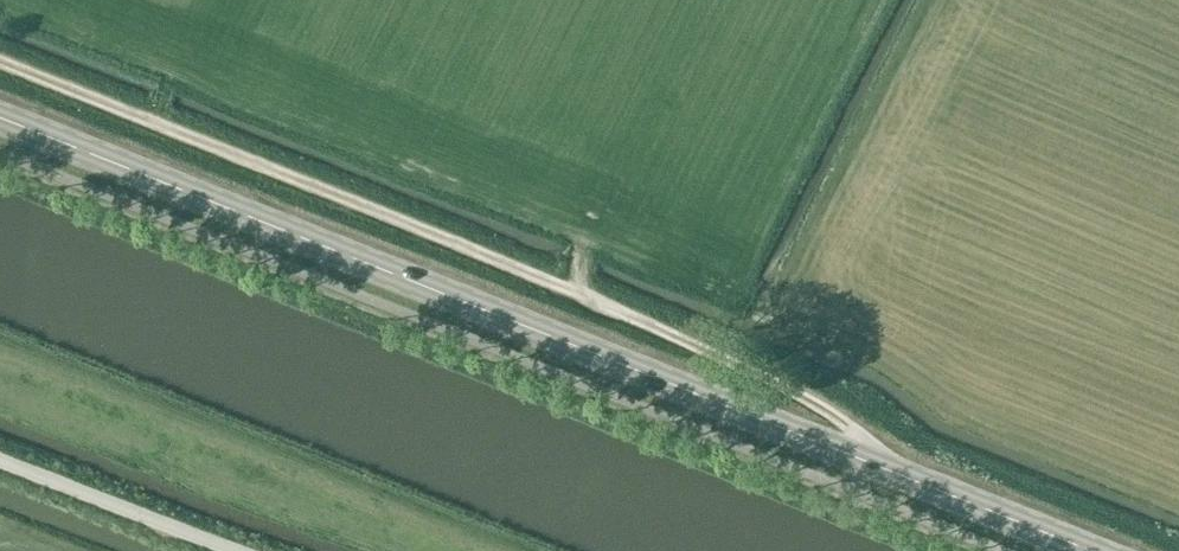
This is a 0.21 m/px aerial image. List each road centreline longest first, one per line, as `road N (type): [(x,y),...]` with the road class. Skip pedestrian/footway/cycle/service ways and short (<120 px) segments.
road 1 (primary): [(1087,550),(0,116)]
road 2 (track): [(902,477),(890,456),(818,408),(587,300),(0,62)]
road 3 (unclassified): [(246,550),(0,459)]

